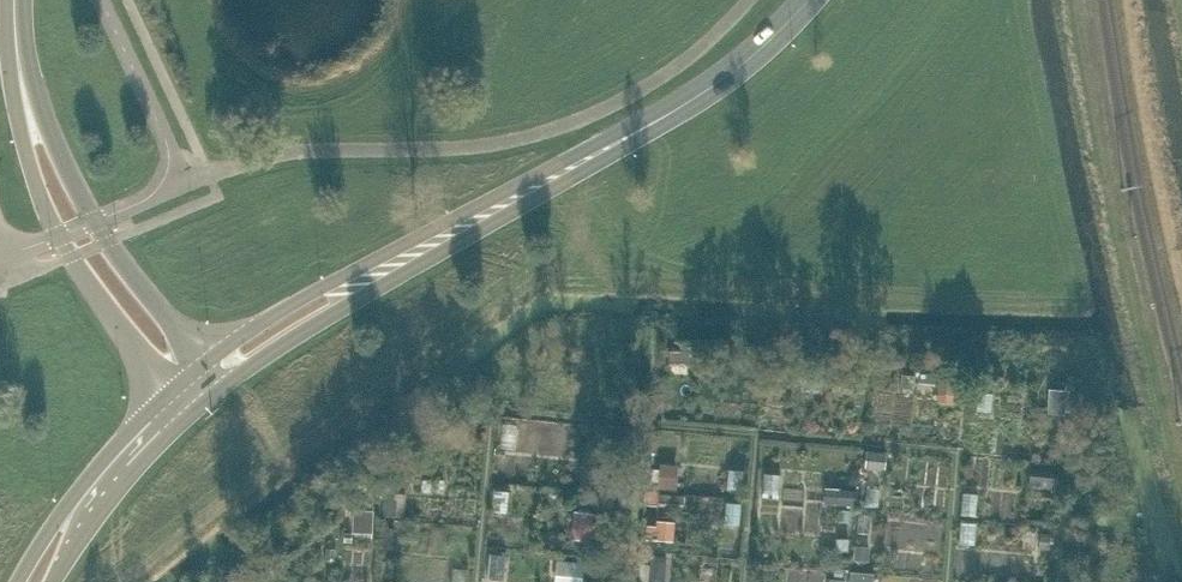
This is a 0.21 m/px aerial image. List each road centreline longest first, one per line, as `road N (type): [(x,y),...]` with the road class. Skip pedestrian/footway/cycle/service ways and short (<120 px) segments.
road 1 (tertiary): [(400,259),(703,91),(807,0)]
road 2 (secondary): [(19,54),(25,146),(39,192),(79,270),(170,391)]
road 3 (secondary): [(204,363),(95,221),(19,54)]
road 4 (tertiary): [(170,391),(92,473),(17,581)]
road 5 (tertiary): [(52,581),(108,500),(207,400)]
road 6 (tertiary): [(207,400),(400,259)]
road 7 (tertiary): [(400,259),(318,288),(204,363)]

